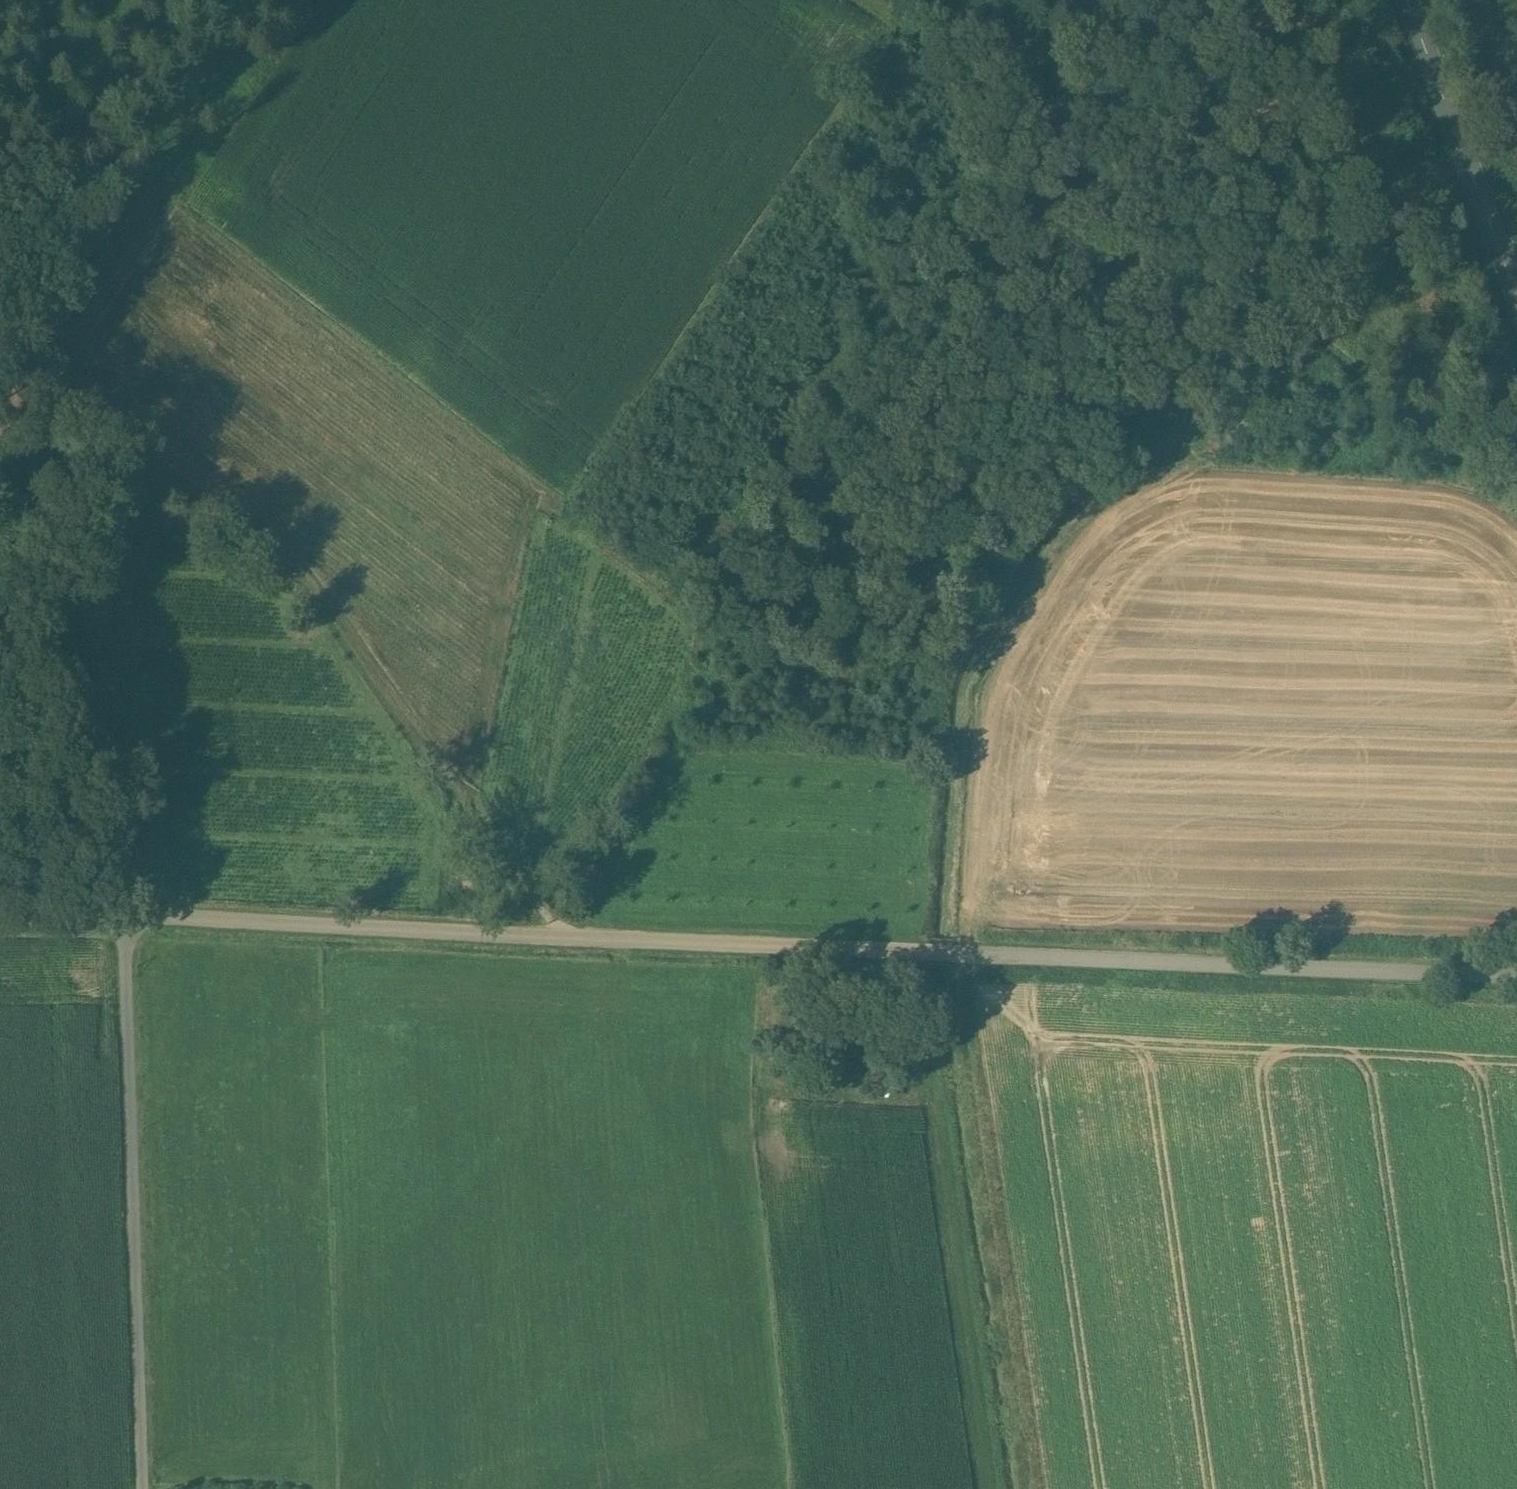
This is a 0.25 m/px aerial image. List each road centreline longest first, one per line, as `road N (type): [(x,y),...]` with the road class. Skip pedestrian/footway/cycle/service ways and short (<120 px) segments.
road 1 (unclassified): [(0,917),(127,913),(1516,977)]
road 2 (track): [(0,375),(311,583),(562,937)]
road 3 (track): [(892,0),(1516,500)]
road 4 (tertiary): [(1407,0),(1516,298)]

